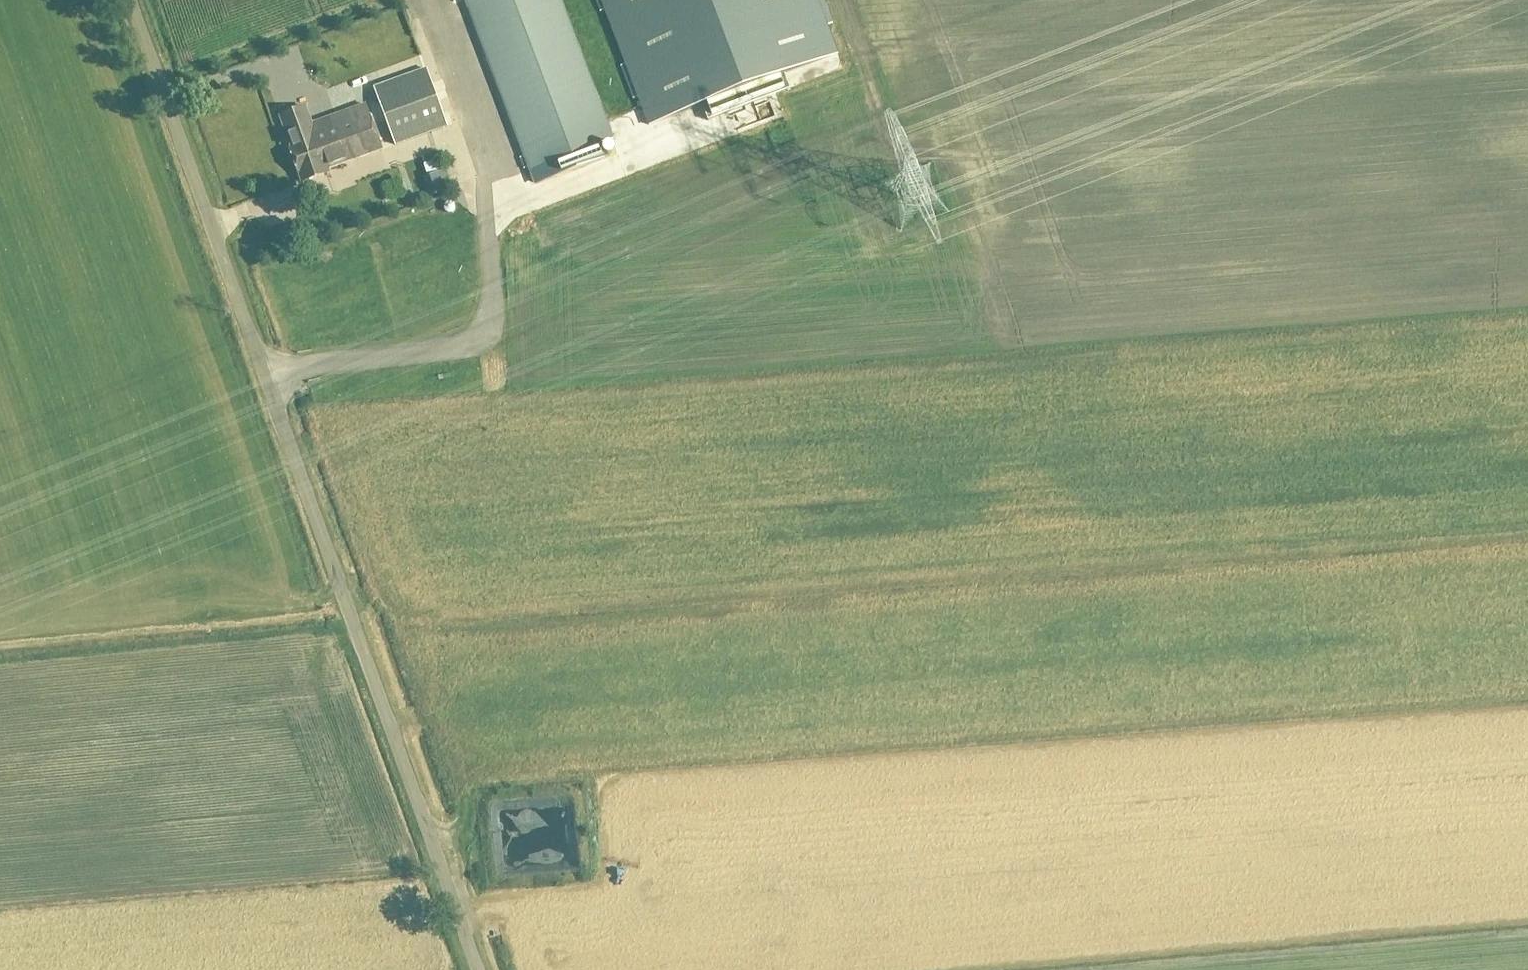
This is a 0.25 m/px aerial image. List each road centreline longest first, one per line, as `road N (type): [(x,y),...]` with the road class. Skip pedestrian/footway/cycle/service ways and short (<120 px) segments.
road 1 (unclassified): [(478,969),(132,0)]

